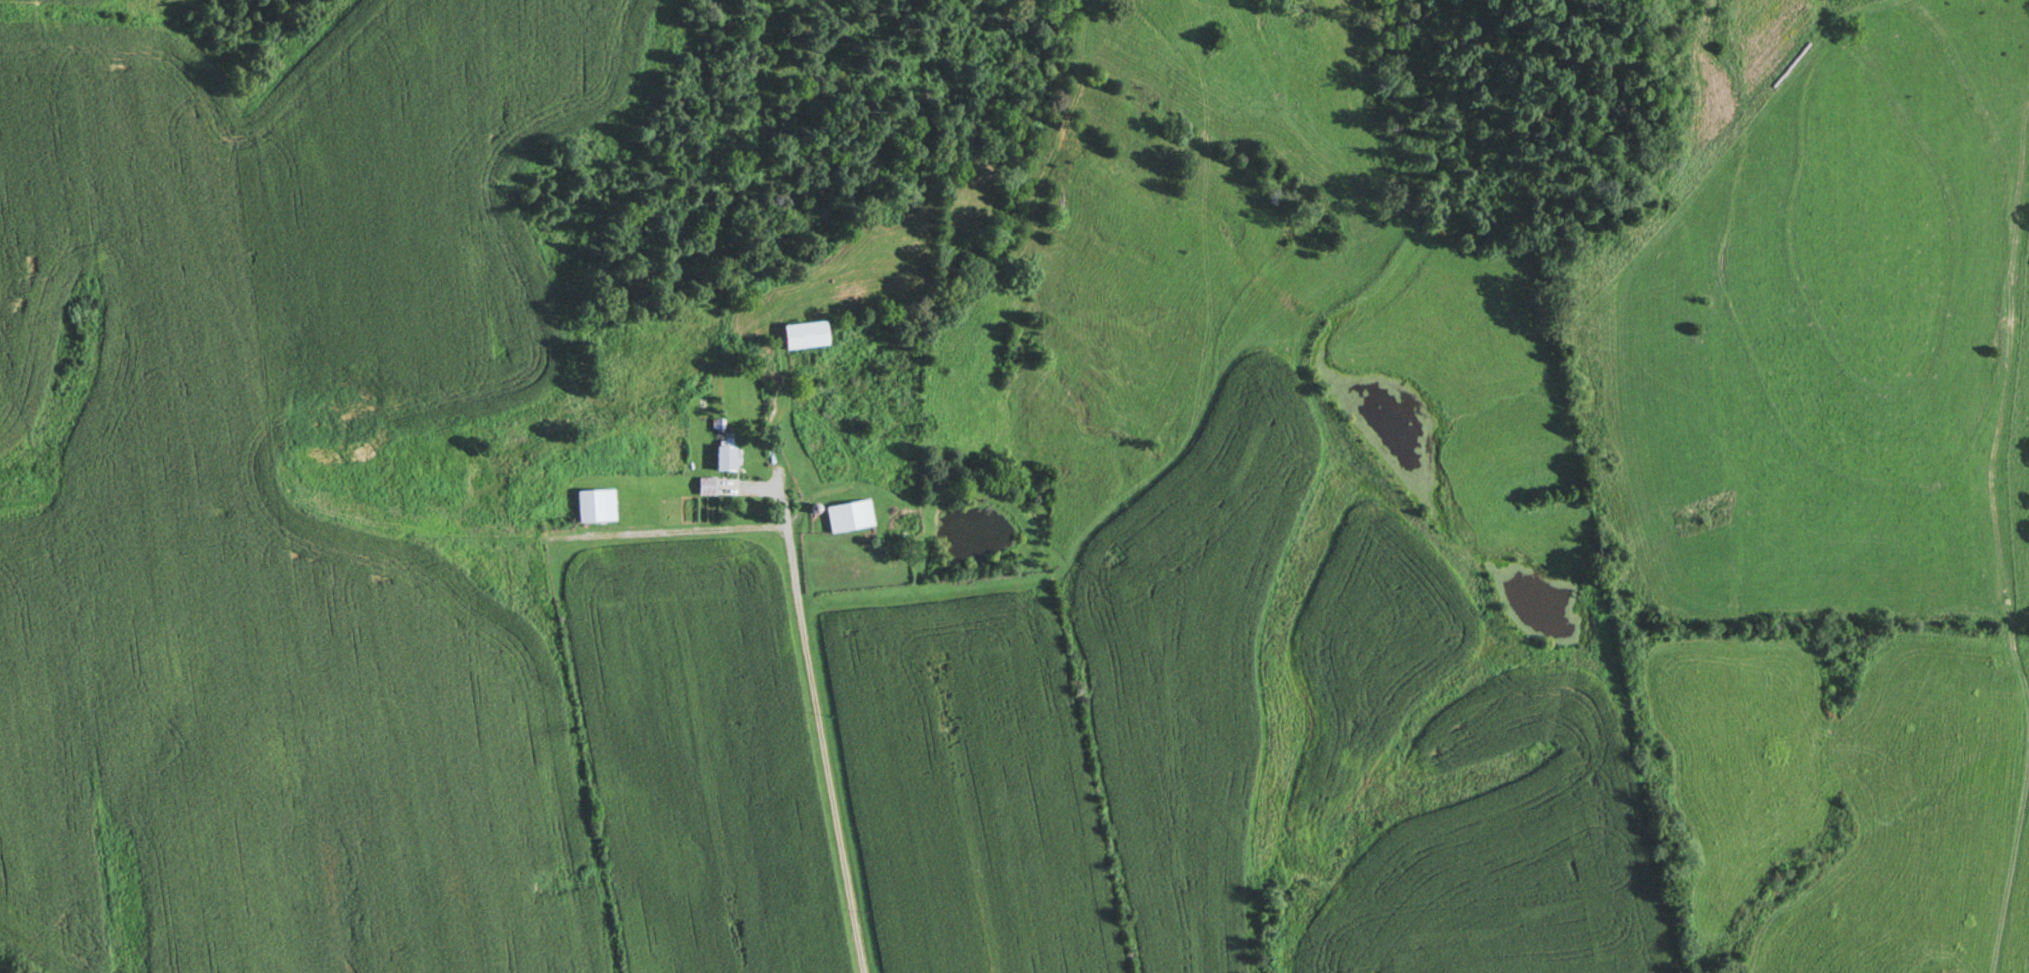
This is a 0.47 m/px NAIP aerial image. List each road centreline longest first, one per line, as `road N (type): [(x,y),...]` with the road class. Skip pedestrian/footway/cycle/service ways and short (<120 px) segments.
road 1 (residential): [(862,972),(786,532),(804,505),(847,483),(849,451),(812,407),(785,406),(780,331)]

